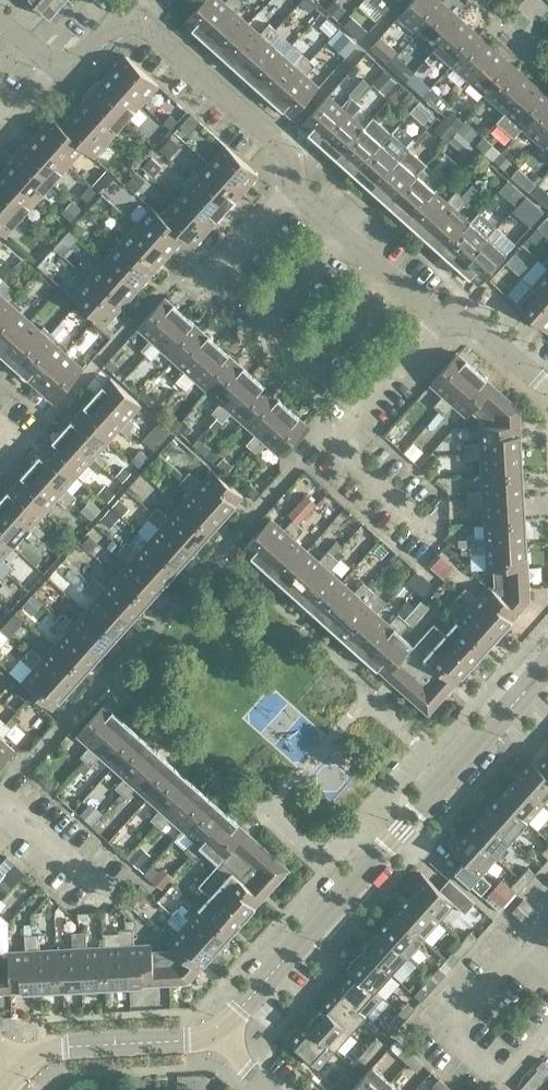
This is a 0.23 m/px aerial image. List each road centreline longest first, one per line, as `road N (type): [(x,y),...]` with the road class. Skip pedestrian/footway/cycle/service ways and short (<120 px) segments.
road 1 (residential): [(547,373),(475,322),(431,320),(280,184),(279,140),(126,10),(65,72),(55,65)]
road 2 (residential): [(219,1028),(547,668)]
road 3 (residential): [(23,1069),(56,1051),(219,1028)]

